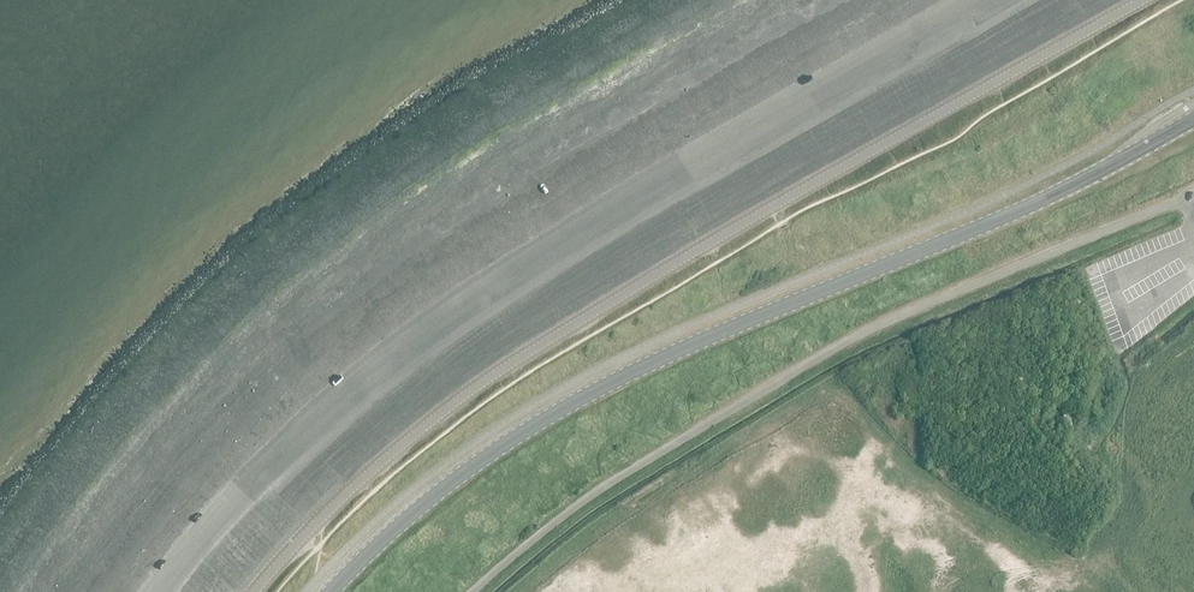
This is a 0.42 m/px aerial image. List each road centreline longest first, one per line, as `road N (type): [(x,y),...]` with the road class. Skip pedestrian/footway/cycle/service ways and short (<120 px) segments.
road 1 (unclassified): [(1143,0),(460,404),(346,496),(258,591)]
road 2 (secondary): [(332,591),(447,489),(543,423),(680,352),(1035,203),(1193,118)]

